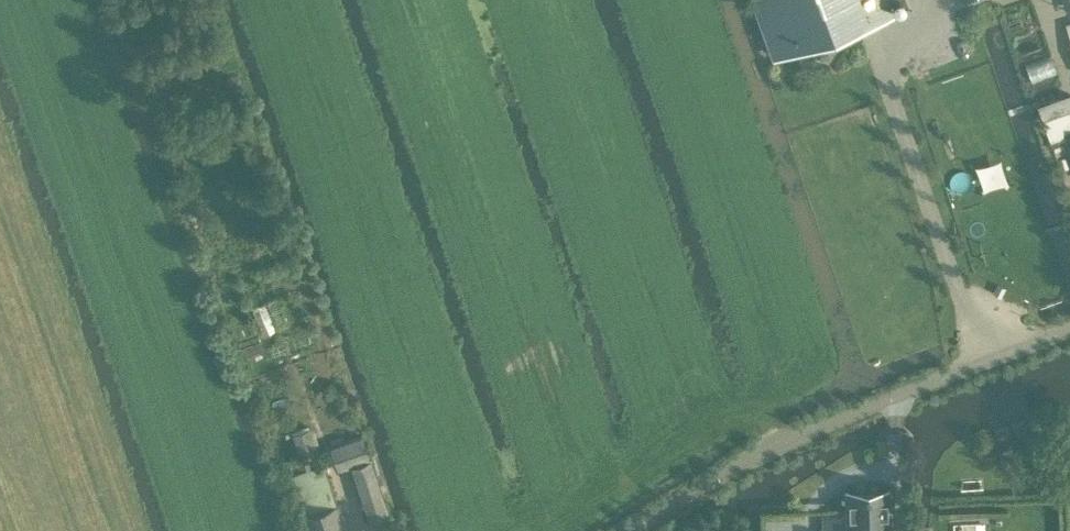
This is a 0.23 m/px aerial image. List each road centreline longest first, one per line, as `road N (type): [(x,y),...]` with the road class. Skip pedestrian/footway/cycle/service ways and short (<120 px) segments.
road 1 (unclassified): [(635,530),(762,454),(1069,328)]

